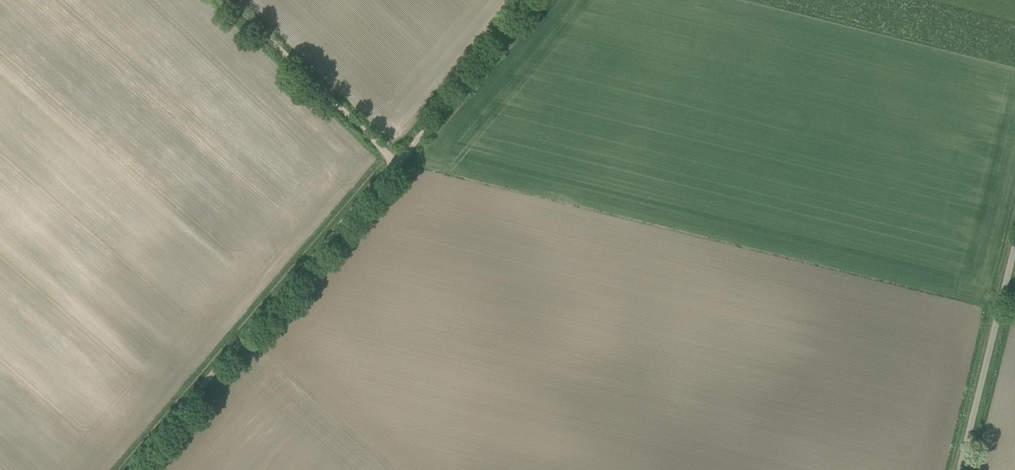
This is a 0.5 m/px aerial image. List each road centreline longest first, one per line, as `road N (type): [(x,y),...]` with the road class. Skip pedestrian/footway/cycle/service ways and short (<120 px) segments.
road 1 (track): [(397,160),(131,469)]
road 2 (track): [(224,0),(397,160)]
road 3 (unclassified): [(960,469),(1014,245)]
road 4 (track): [(536,0),(397,160)]

